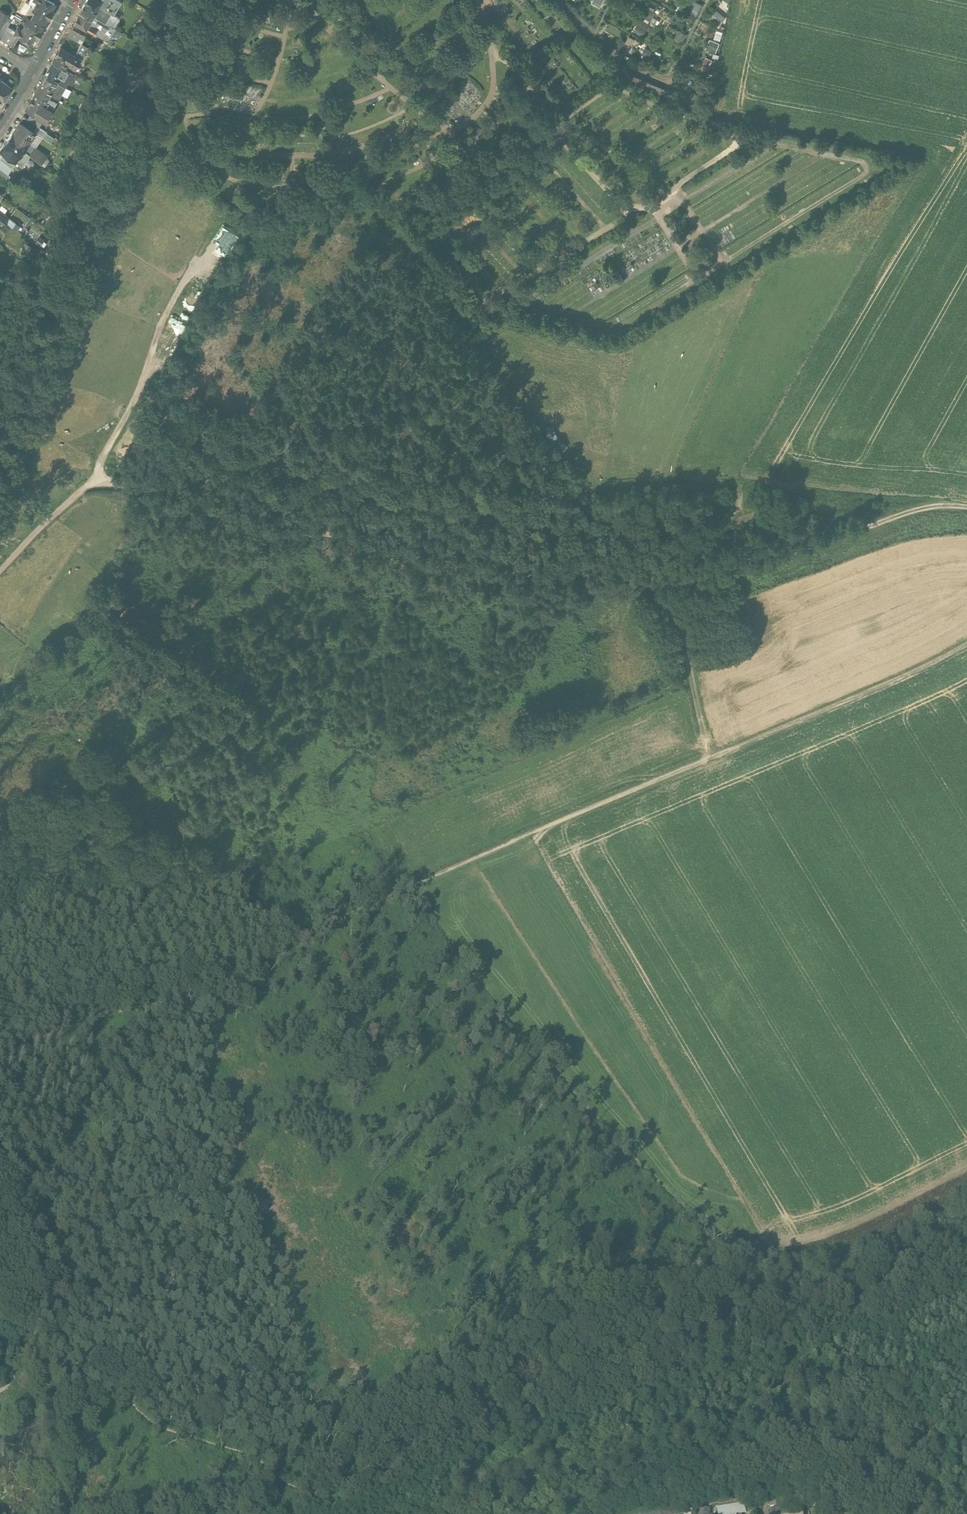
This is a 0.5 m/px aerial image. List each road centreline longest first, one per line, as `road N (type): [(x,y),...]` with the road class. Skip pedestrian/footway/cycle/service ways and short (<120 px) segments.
road 1 (track): [(966,506),(875,519),(802,548),(699,571),(384,561),(216,531),(145,498),(106,493),(58,530),(0,600)]
road 2 (track): [(966,647),(409,887)]
road 3 (track): [(241,959),(0,1047)]
road 4 (track): [(650,567),(672,613),(713,760)]

